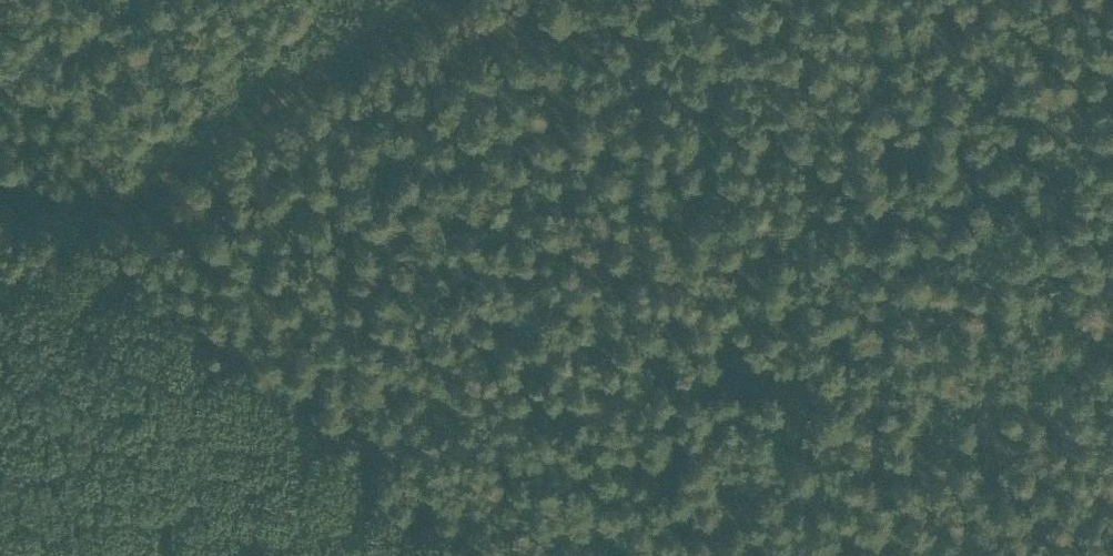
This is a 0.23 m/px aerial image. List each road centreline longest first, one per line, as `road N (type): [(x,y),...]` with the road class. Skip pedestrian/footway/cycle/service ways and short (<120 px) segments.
road 1 (track): [(0,259),(412,0)]

